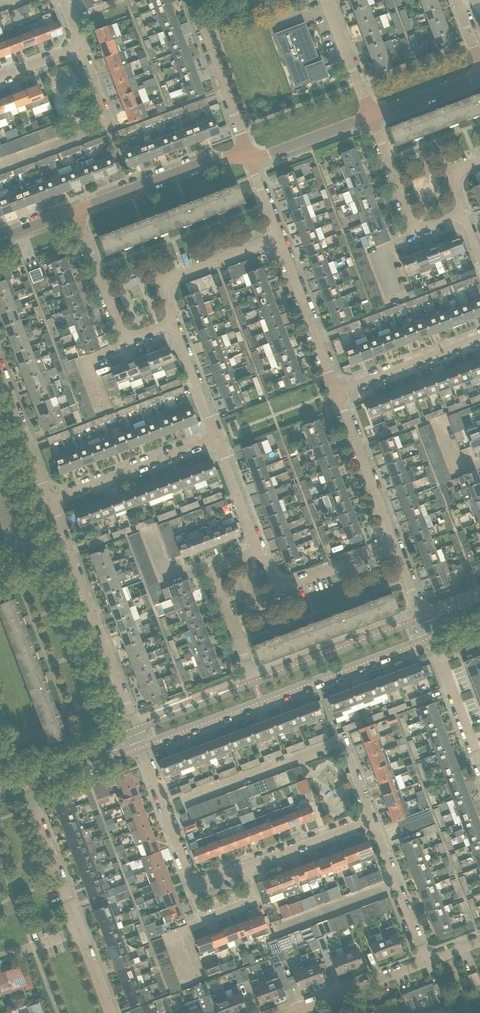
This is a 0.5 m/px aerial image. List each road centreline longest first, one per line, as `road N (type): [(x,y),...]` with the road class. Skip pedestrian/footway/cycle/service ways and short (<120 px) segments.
road 1 (residential): [(140,745),(429,634)]
road 2 (residential): [(136,730),(49,498)]
road 3 (residential): [(74,211),(250,154)]
road 4 (residential): [(170,326),(122,334),(74,211)]
road 5 (residential): [(49,498),(218,436)]
road 6 (residential): [(423,619),(255,683)]
road 7 (residential): [(255,683),(214,573),(260,550)]
road 8 (residential): [(170,326),(162,289),(169,279),(280,237)]
road 9 (residential): [(460,215),(416,230),(370,117)]
road 10 (residential): [(395,546),(338,390)]
road 11 (residential): [(250,154),(192,0)]
road 12 (residential): [(338,390),(280,237)]
road 13 (residential): [(395,546),(281,584),(260,550)]
road 14 (residential): [(79,931),(24,782)]
road 15 (residential): [(338,390),(479,337)]
road 16 (residential): [(191,886),(140,745)]
road 17 (residential): [(426,960),(373,820)]
road 18 (residential): [(288,1012),(426,960)]
road 19 (residential): [(49,498),(0,366)]
road 20 (residential): [(479,765),(429,634)]
road 21 (residential): [(373,820),(243,867)]
road 22 (residential): [(255,683),(136,730)]
road 23 (residential): [(250,154),(271,154),(370,117)]
road 24 (residential): [(370,117),(326,0)]
road 25 (residential): [(260,550),(218,436)]
road 26 (residential): [(218,436),(170,326)]
road 27 (residential): [(191,886),(206,918),(251,901),(243,867)]

